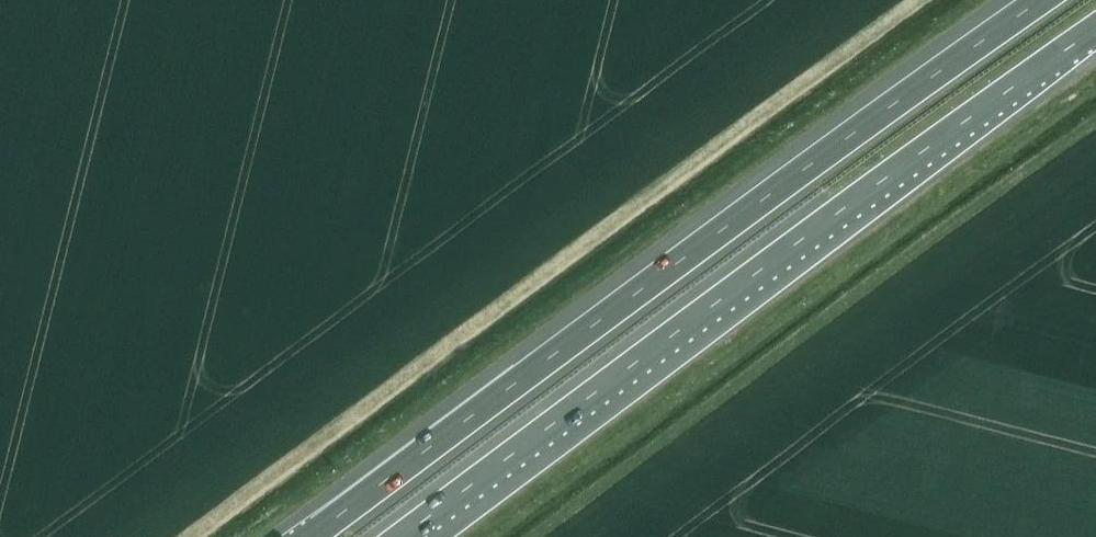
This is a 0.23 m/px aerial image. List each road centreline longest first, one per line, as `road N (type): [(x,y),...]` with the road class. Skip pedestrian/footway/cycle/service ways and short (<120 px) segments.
road 1 (motorway): [(1042,0),(309,536)]
road 2 (motorway): [(400,536),(1095,30)]

